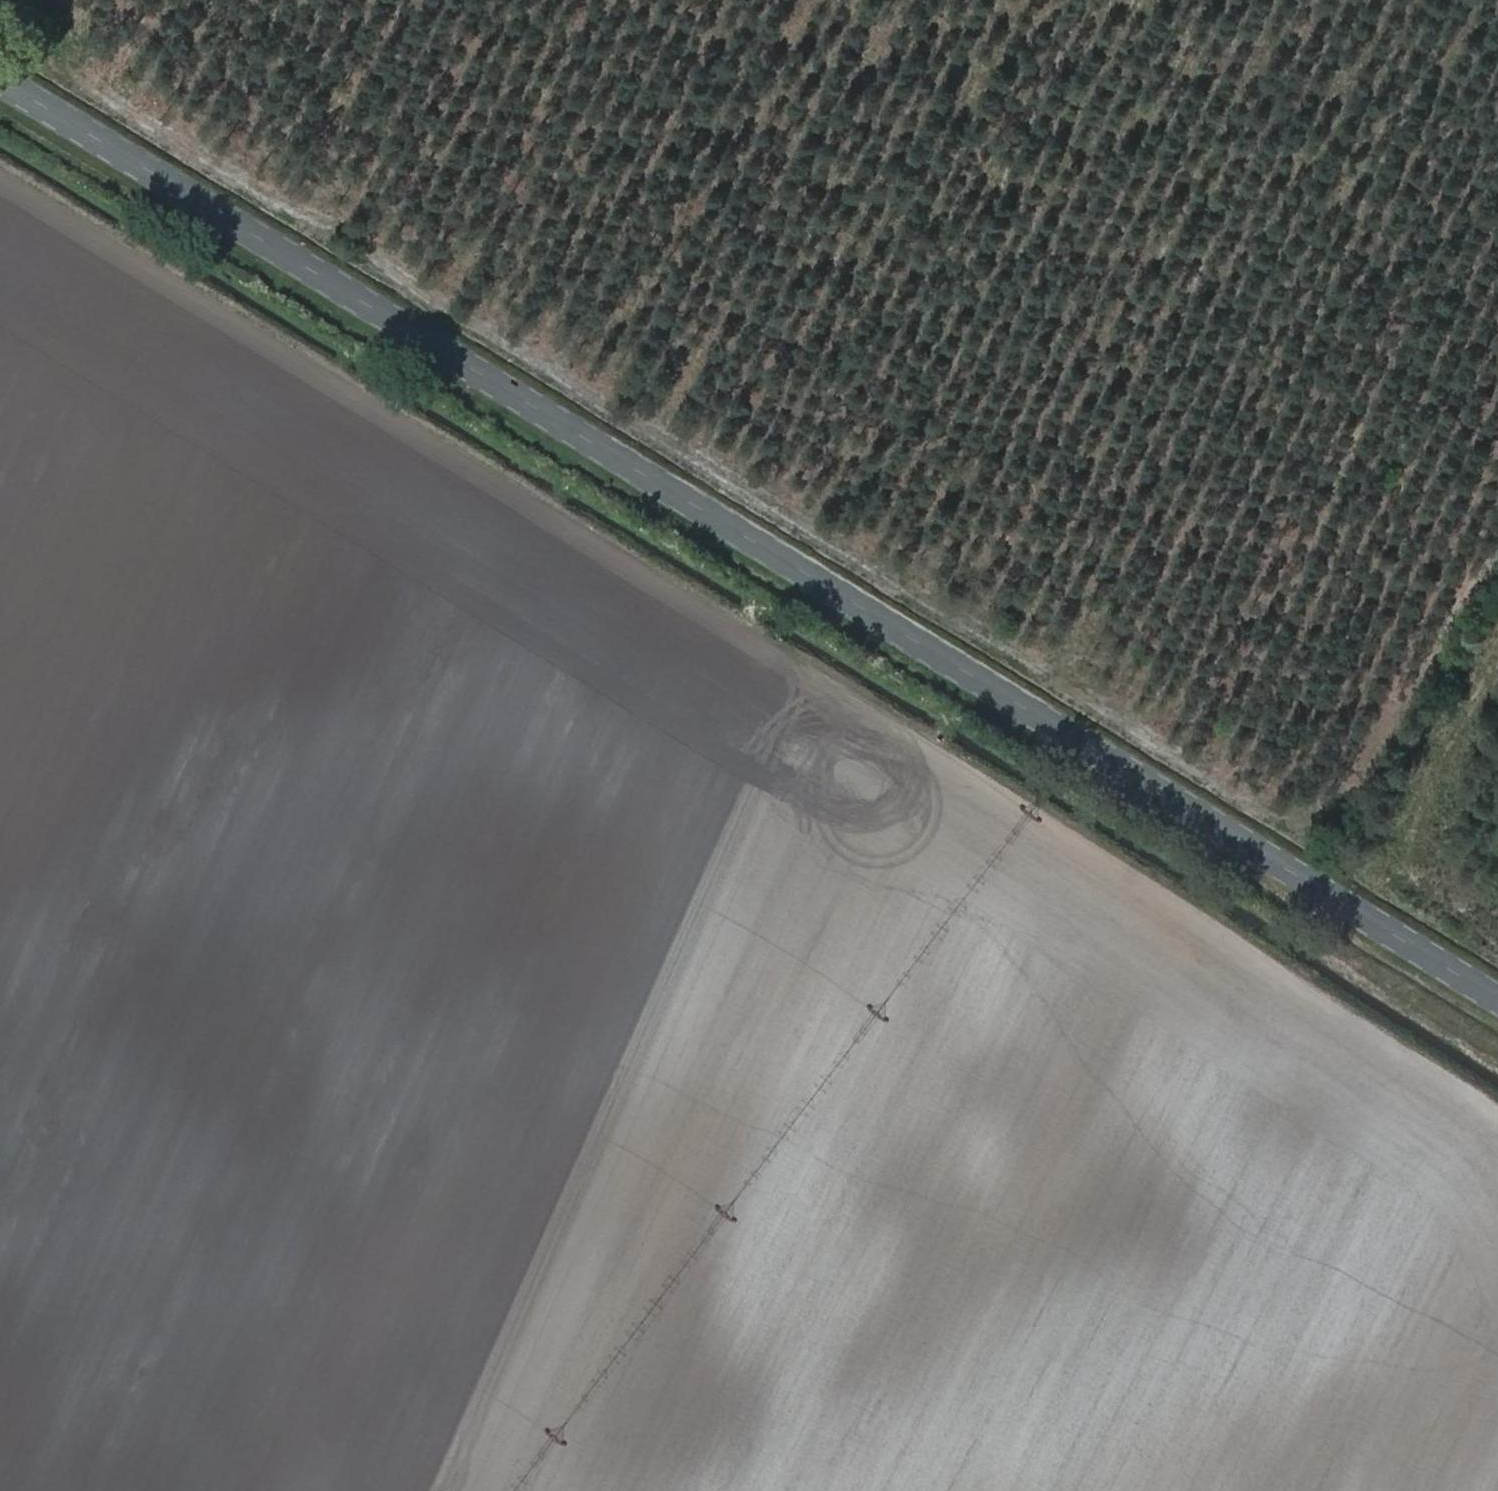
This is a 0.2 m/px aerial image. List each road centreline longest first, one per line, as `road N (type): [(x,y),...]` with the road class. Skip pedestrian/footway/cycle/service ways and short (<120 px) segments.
road 1 (secondary): [(0,99),(1497,1008)]

